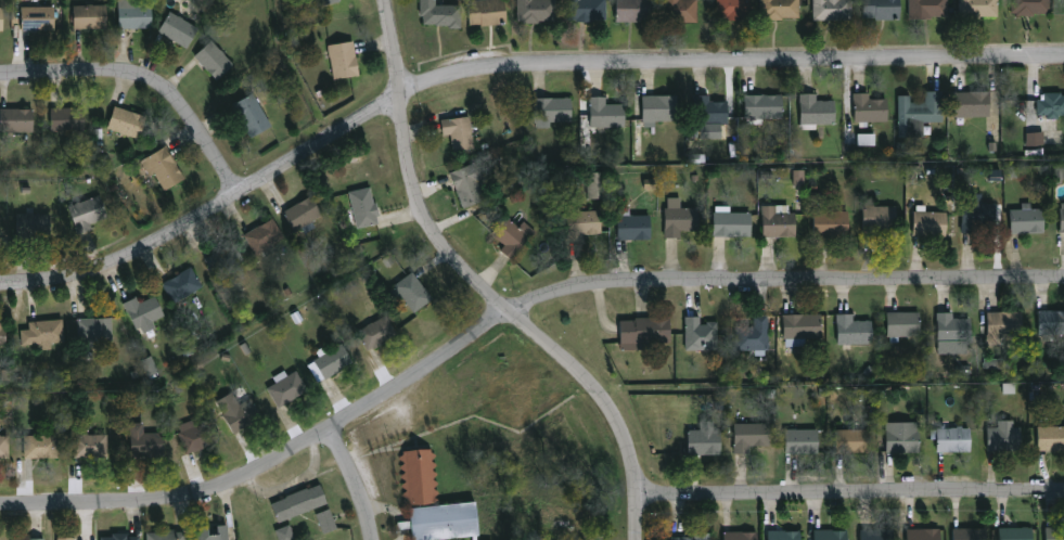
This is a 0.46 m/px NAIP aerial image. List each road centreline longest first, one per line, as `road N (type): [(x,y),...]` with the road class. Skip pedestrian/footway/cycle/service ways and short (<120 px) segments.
road 1 (residential): [(1063,278),(617,283),(561,292),(510,311),(236,477),(146,499),(0,502)]
road 2 (residential): [(1063,55),(569,62),(461,72),(403,95),(101,269),(0,283)]
road 3 (residential): [(635,539),(630,459),(614,416),(461,269),(421,193),(388,0)]
road 4 (residential): [(637,500),(1063,492)]
road 5 (residential): [(242,192),(176,101),(152,83),(121,74),(0,78)]
road 6 (residential): [(372,539),(345,458),(325,428)]

